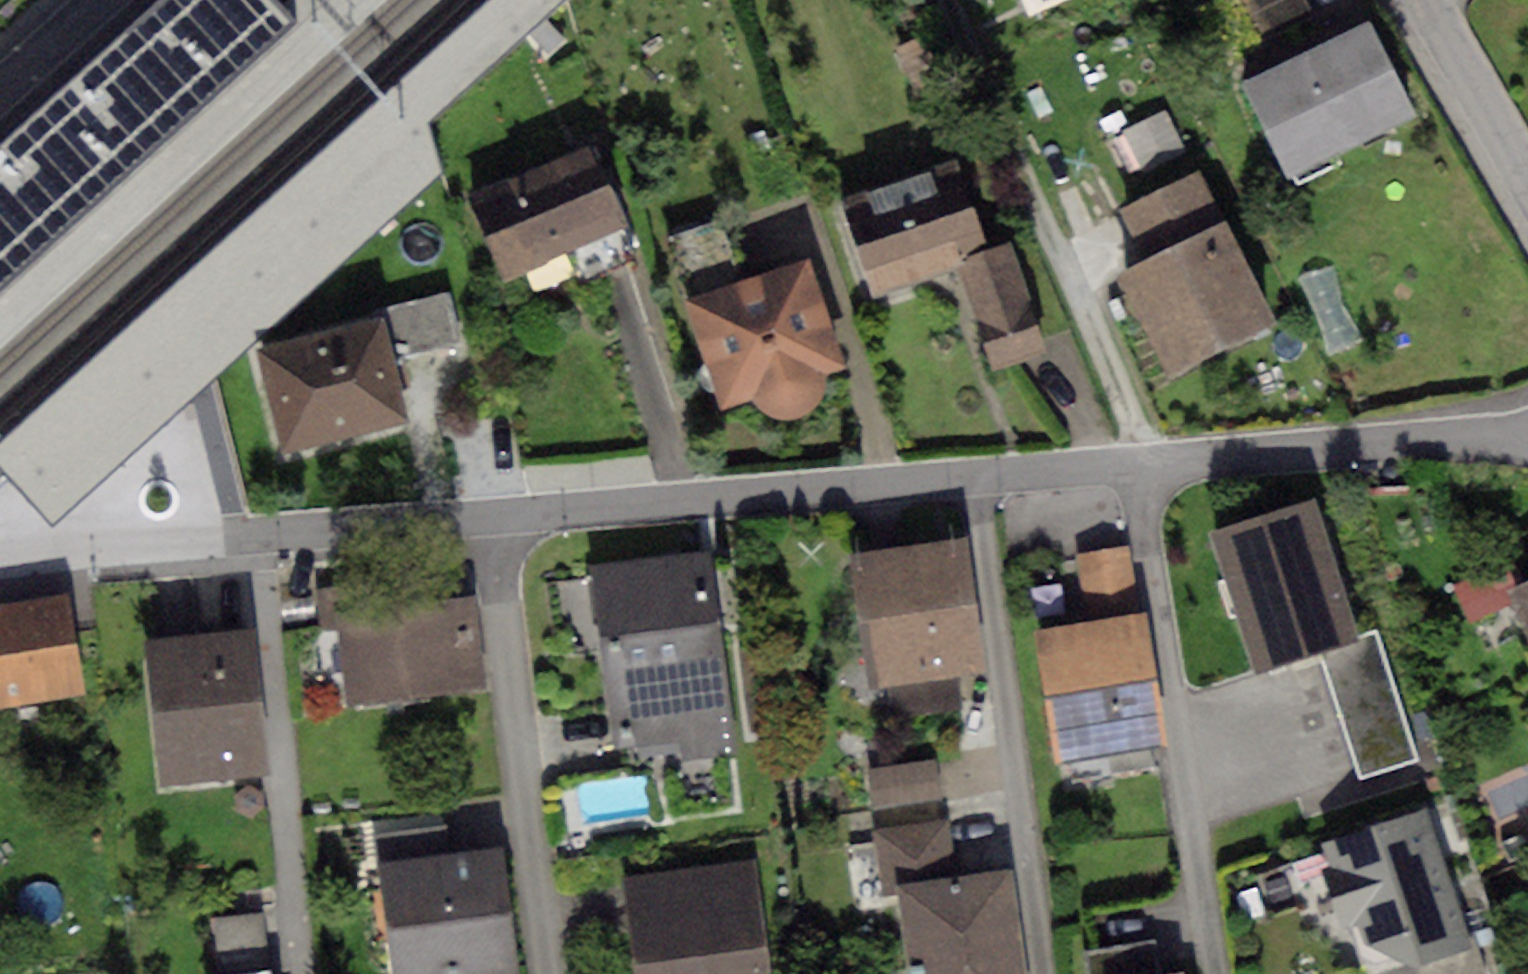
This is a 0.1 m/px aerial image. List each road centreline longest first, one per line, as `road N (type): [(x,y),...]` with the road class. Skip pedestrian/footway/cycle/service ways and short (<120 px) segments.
road 1 (residential): [(1140,464),(1217,973)]
road 2 (residential): [(976,479),(1043,973)]
road 3 (residential): [(492,522),(0,557)]
road 4 (residential): [(976,479),(683,499),(492,522)]
road 5 (residential): [(492,522),(547,973)]
road 6 (residential): [(1527,418),(1140,464)]
road 7 (residential): [(1422,0),(1527,182)]
road 8 (residential): [(1140,464),(976,479)]
road 9 (residential): [(0,90),(100,0)]

